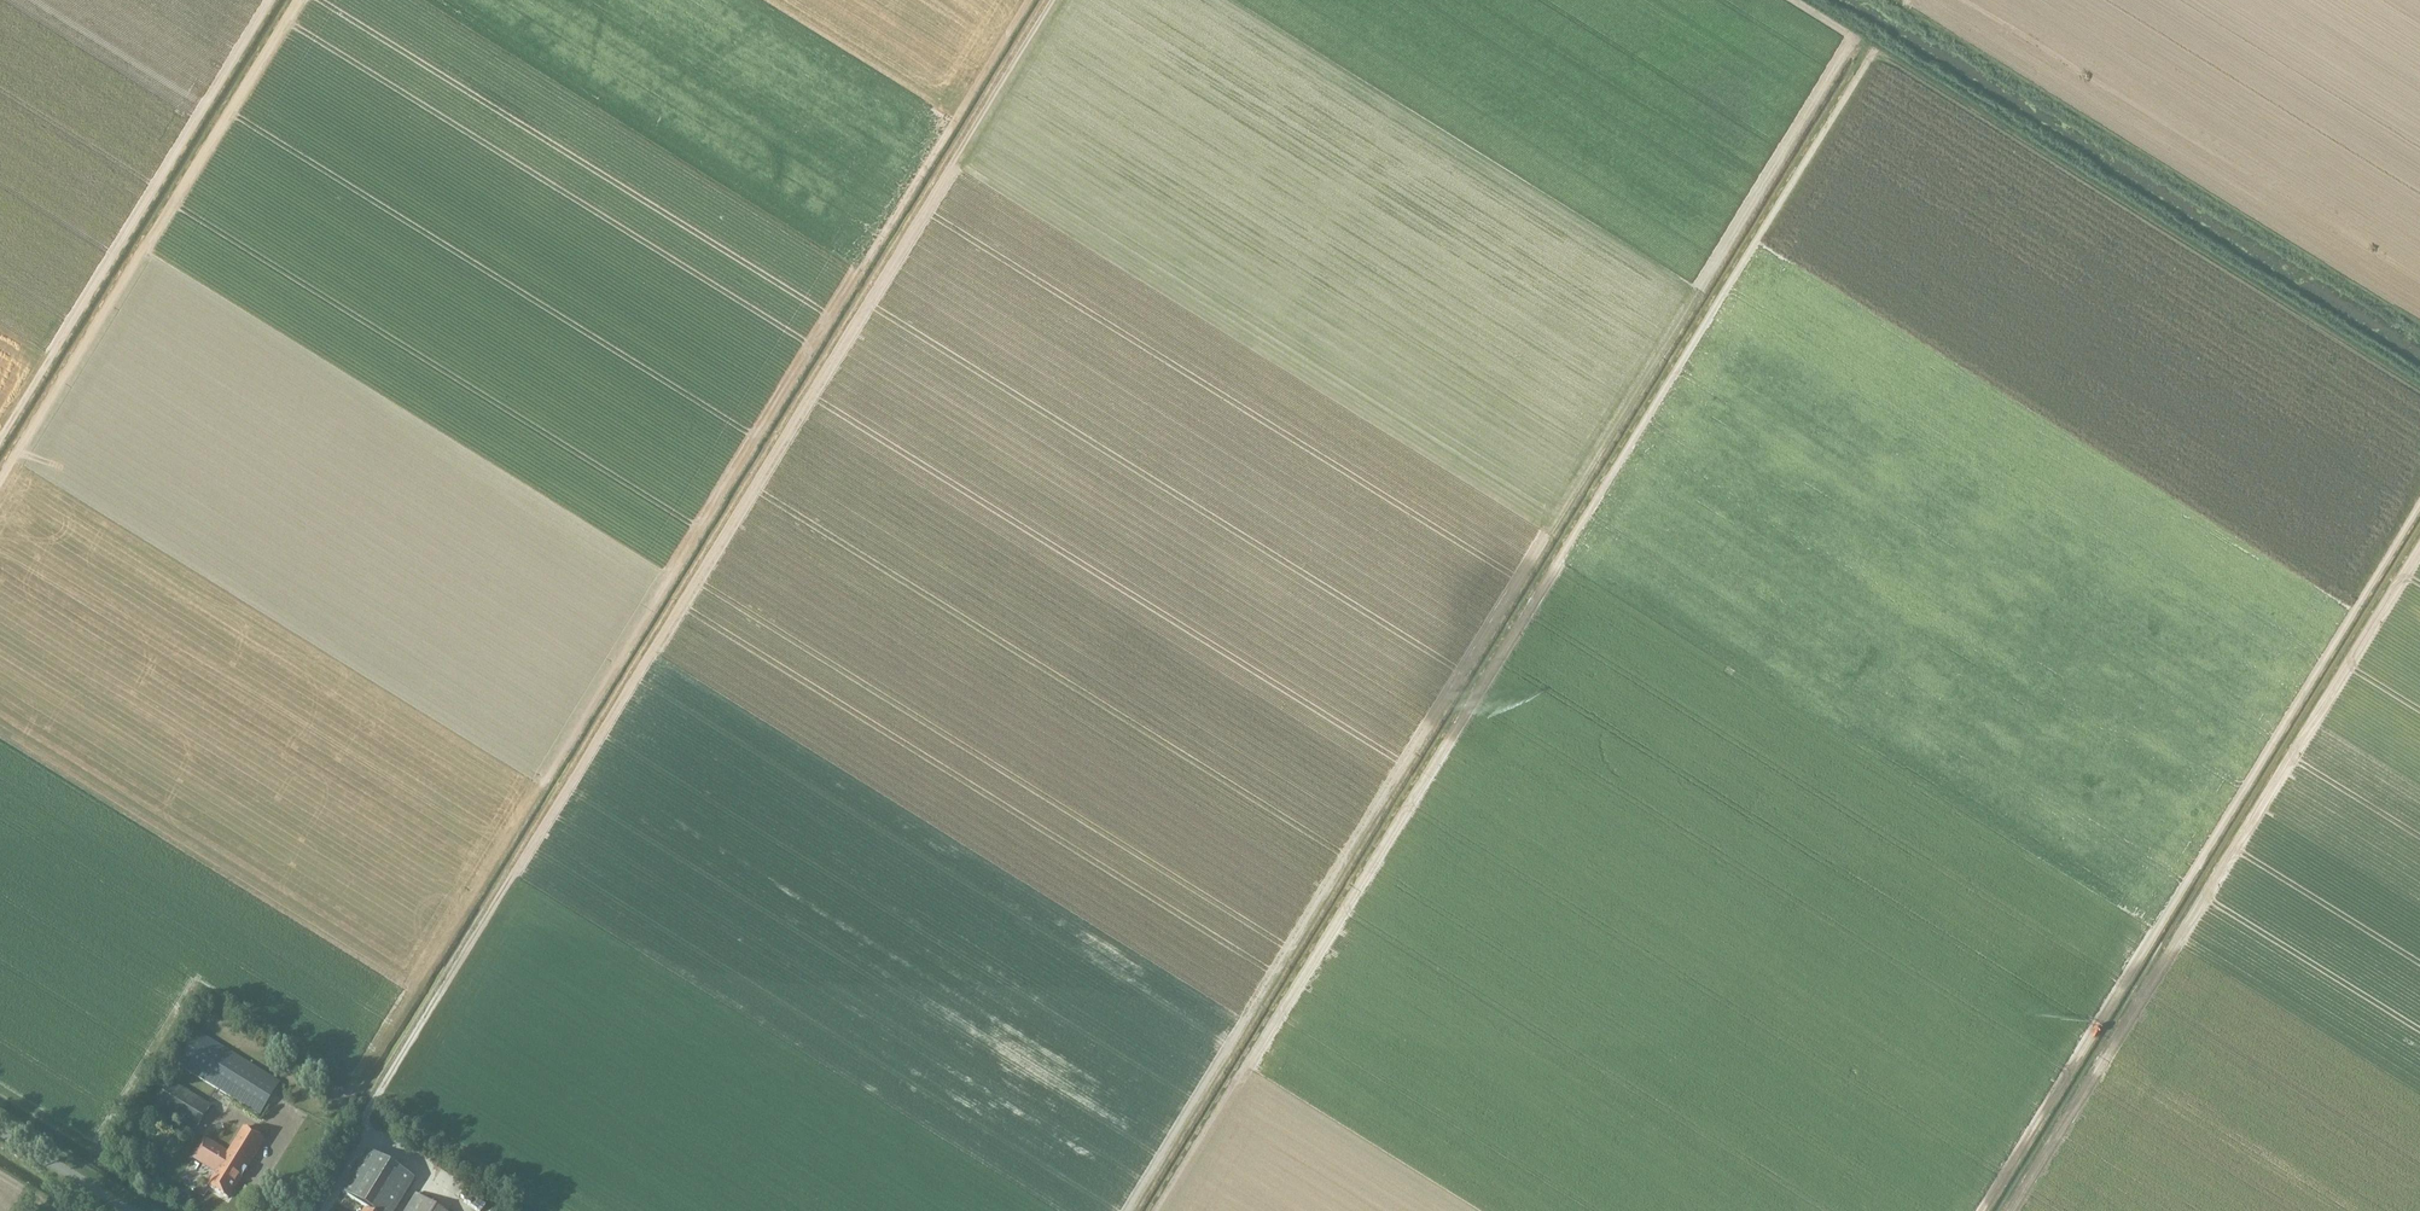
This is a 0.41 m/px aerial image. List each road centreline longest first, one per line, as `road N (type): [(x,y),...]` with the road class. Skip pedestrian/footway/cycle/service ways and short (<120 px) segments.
road 1 (unclassified): [(130,1210),(0,1130)]

